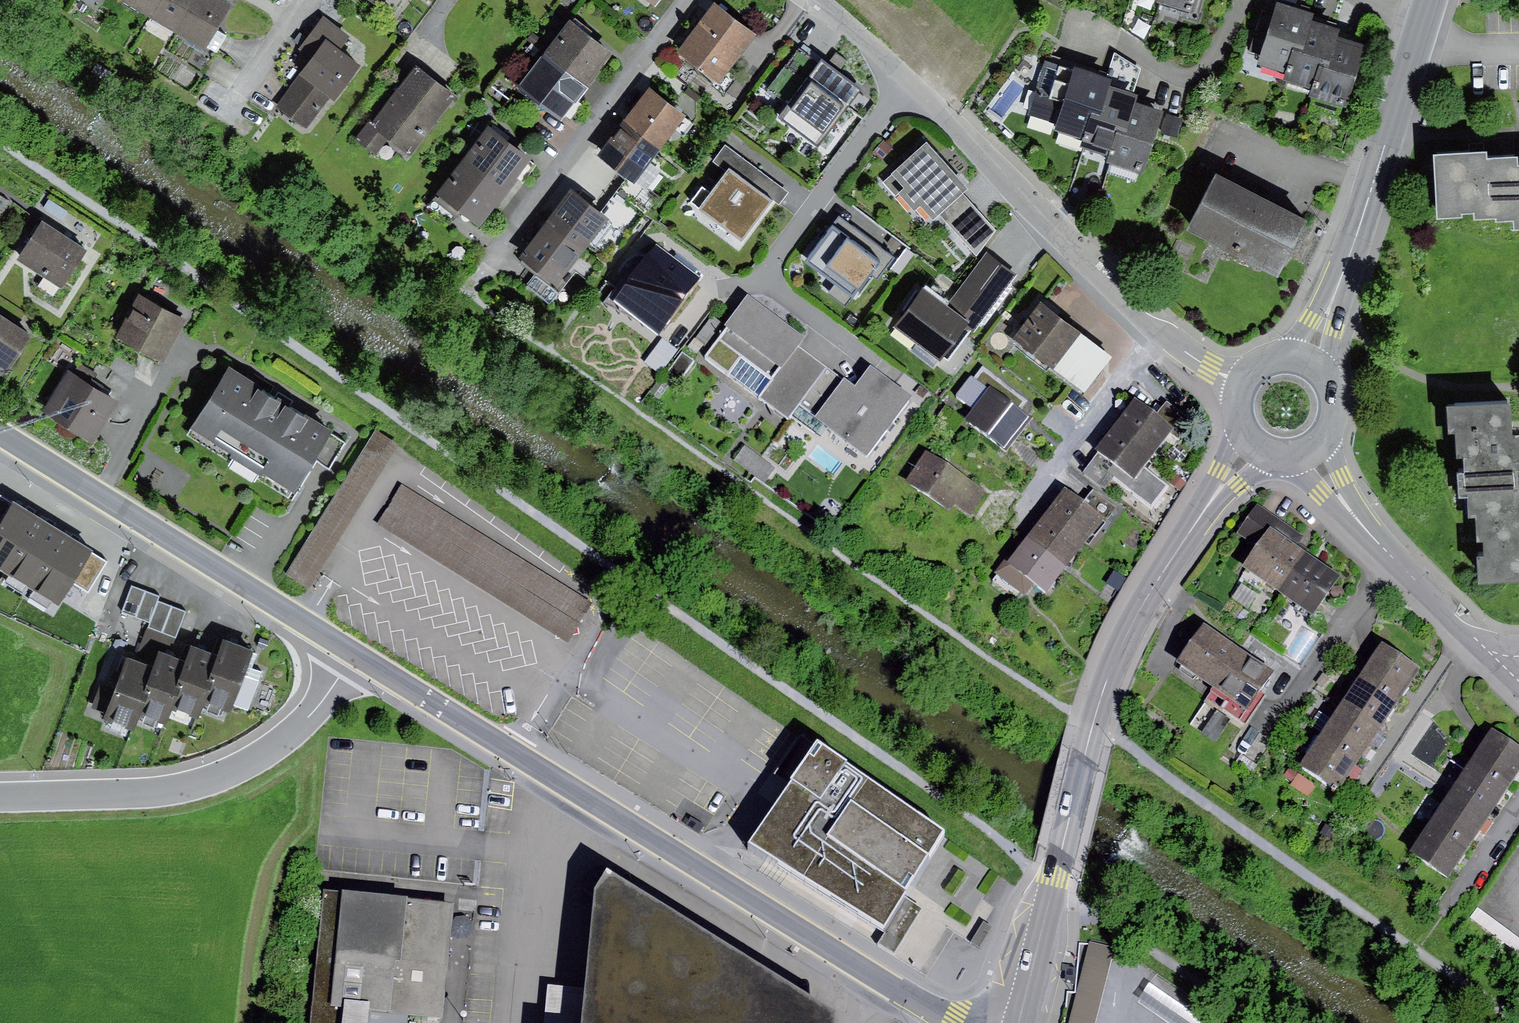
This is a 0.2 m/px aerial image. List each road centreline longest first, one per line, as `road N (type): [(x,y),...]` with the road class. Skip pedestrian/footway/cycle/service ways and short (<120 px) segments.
road 1 (residential): [(354,654),(954,1022)]
road 2 (tertiary): [(1020,1022),(1116,654),(1254,444)]
road 3 (residential): [(1242,387),(1175,344),(907,88)]
road 4 (residential): [(0,435),(354,654)]
road 5 (residential): [(0,797),(142,794),(222,776),(288,737),(354,654)]
road 6 (tertiary): [(1305,365),(1429,0)]
road 7 (residential): [(694,0),(491,268)]
road 8 (residential): [(1309,448),(1390,563),(1518,678)]
road 9 (residential): [(907,88),(763,279)]
road 10 (residential): [(763,279),(876,368)]
road 11 (residential): [(907,88),(806,0)]

